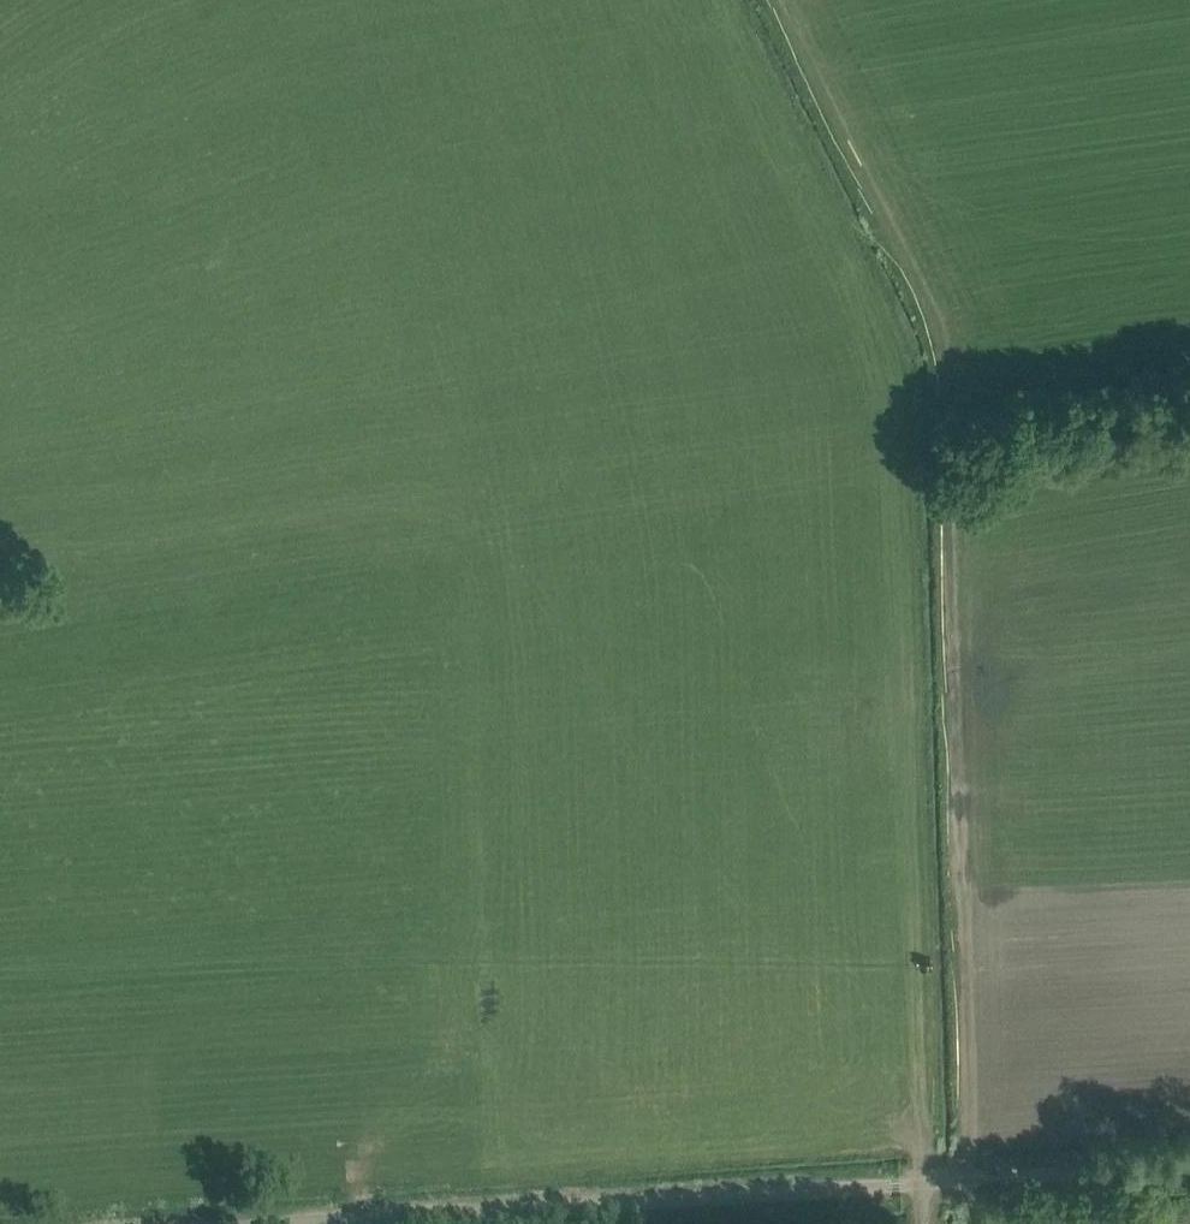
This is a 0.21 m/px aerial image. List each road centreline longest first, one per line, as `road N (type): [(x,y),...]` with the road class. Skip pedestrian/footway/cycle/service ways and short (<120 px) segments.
road 1 (unclassified): [(300,1223),(1189,1166)]

